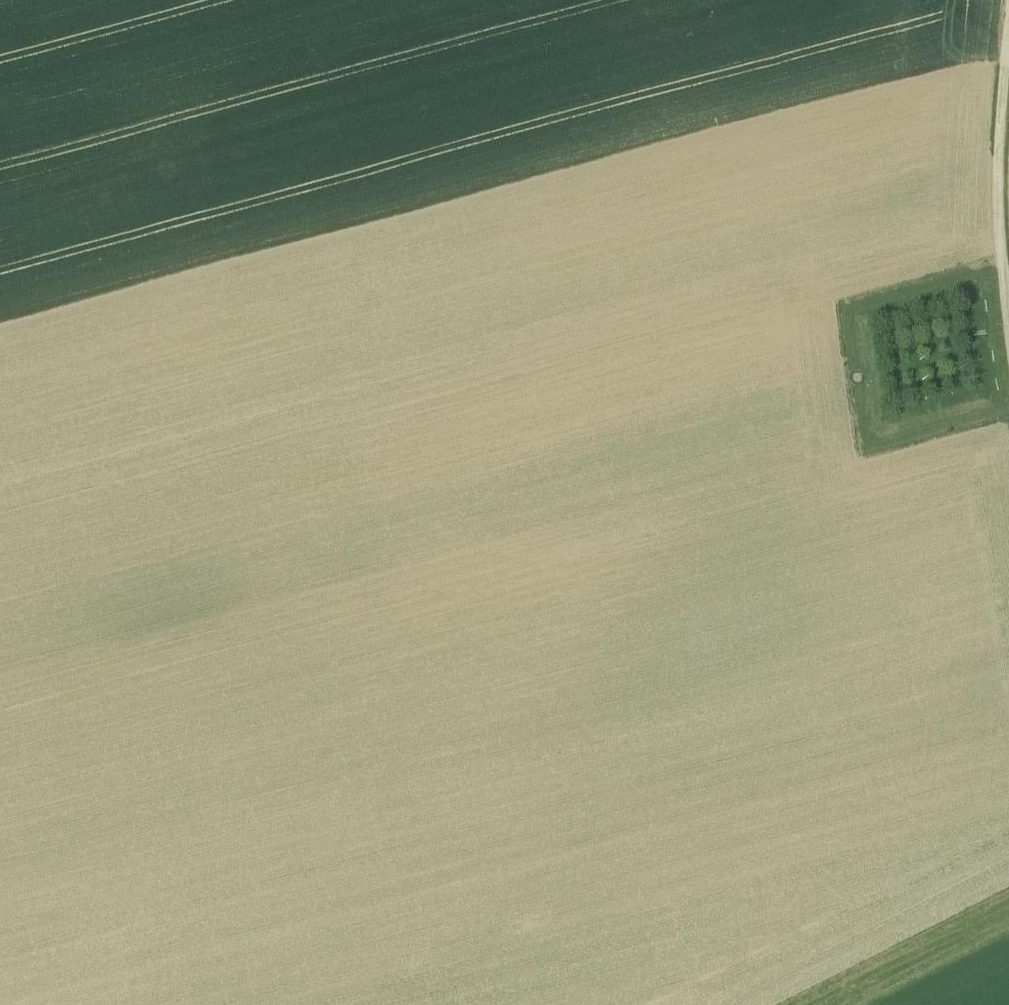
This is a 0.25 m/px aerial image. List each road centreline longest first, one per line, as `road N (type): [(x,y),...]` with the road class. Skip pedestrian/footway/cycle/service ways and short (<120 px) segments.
road 1 (track): [(1008,341),(998,205),(1008,31)]

